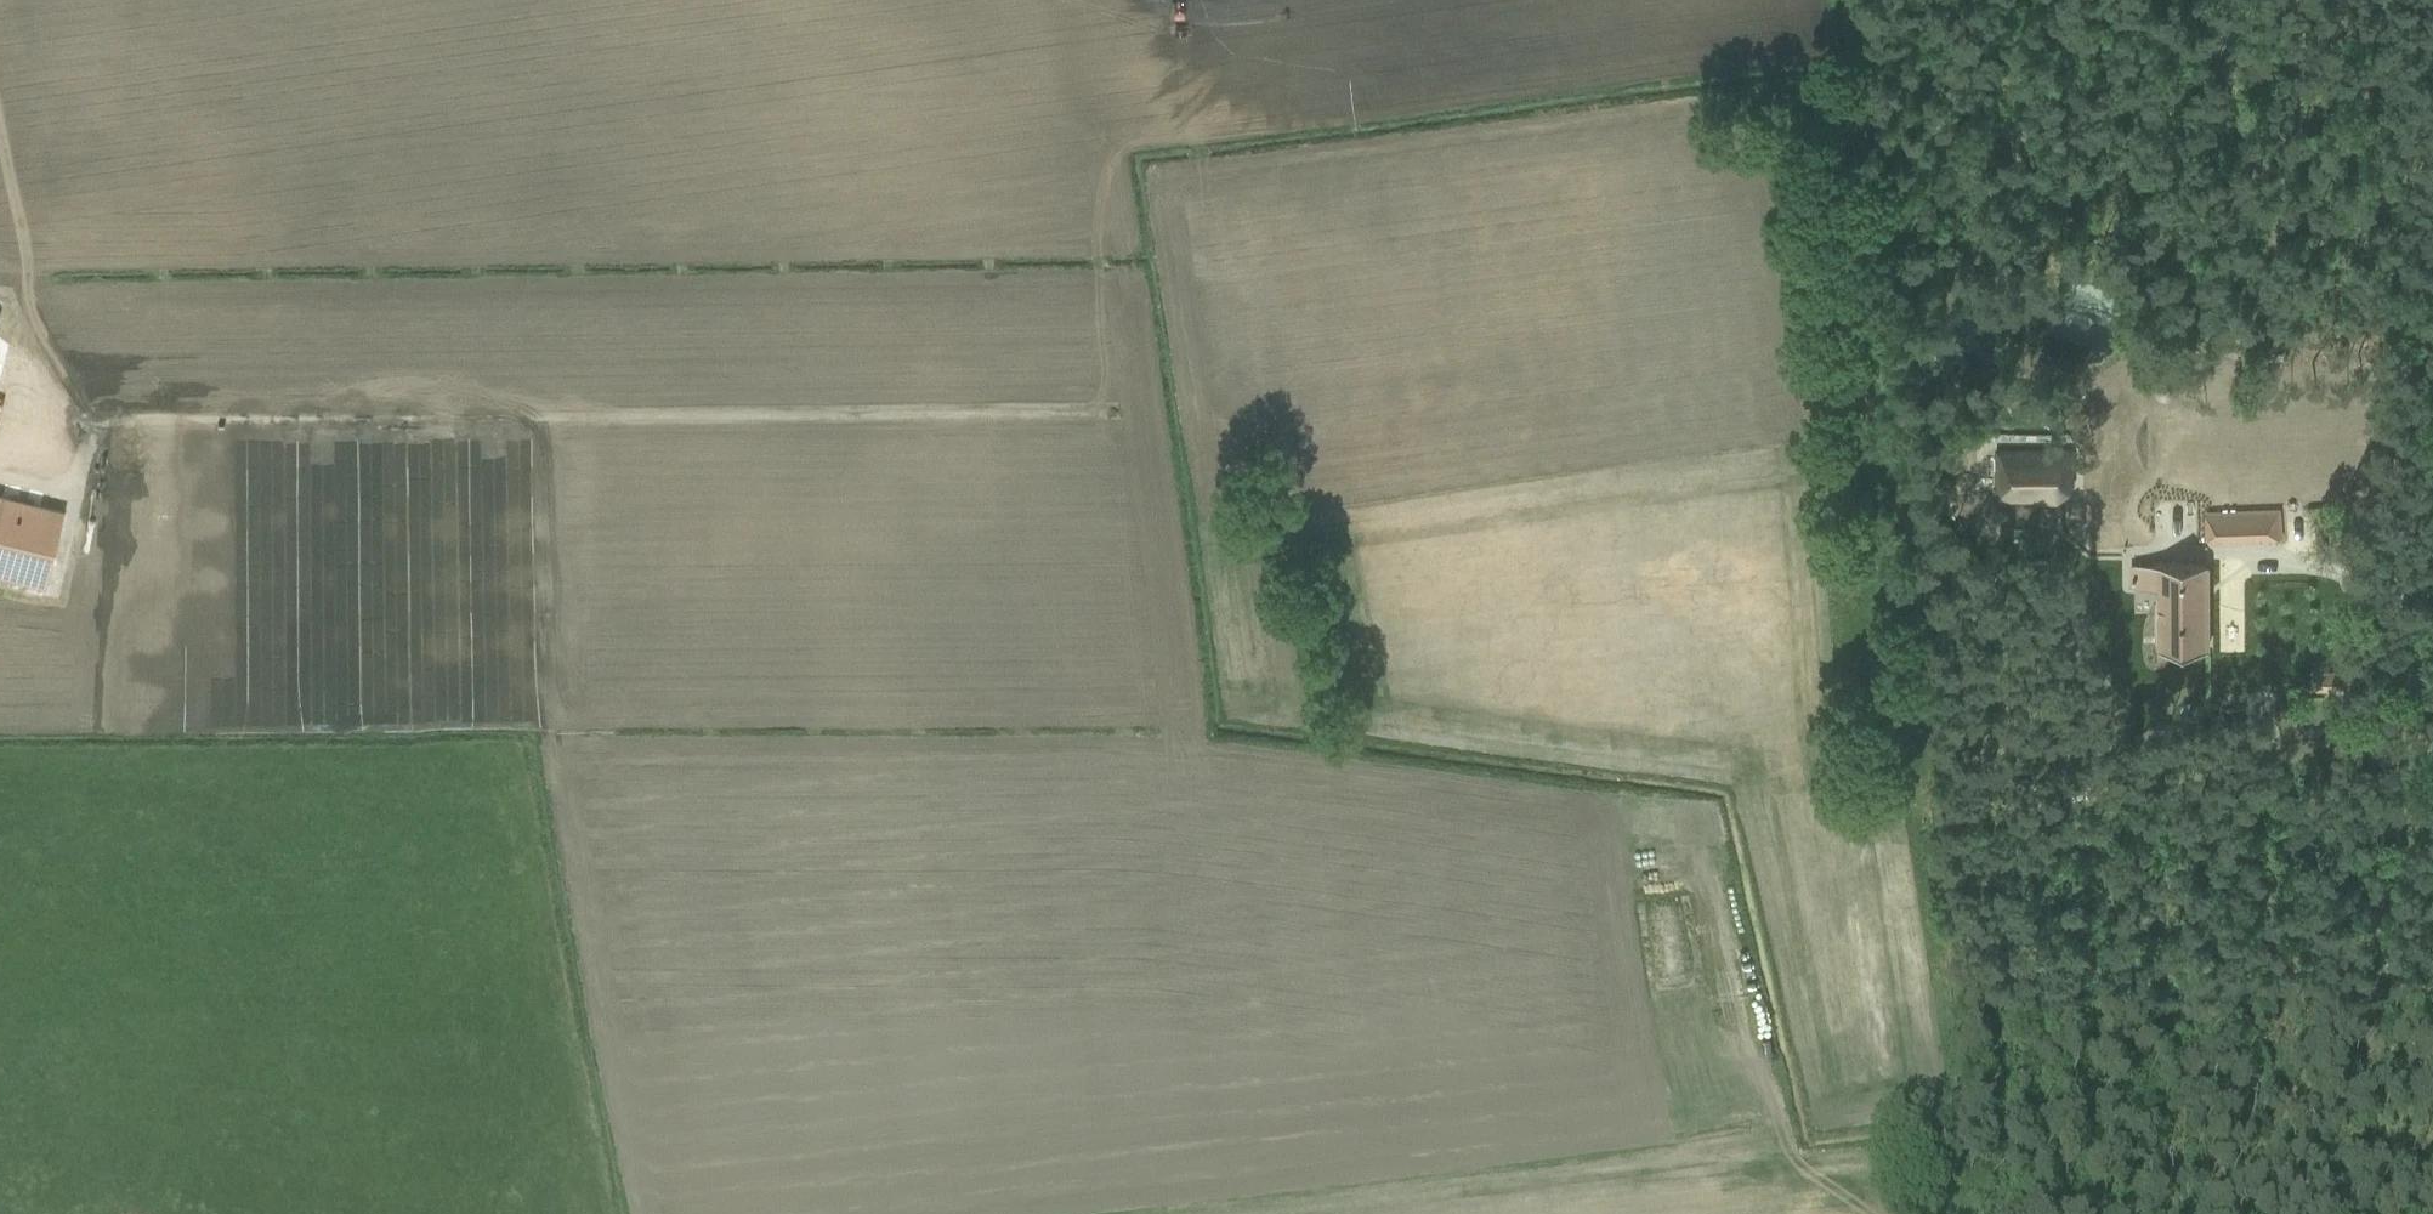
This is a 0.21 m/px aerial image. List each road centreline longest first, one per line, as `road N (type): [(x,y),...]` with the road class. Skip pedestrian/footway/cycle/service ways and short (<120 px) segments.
road 1 (track): [(2349,0),(2432,421)]

